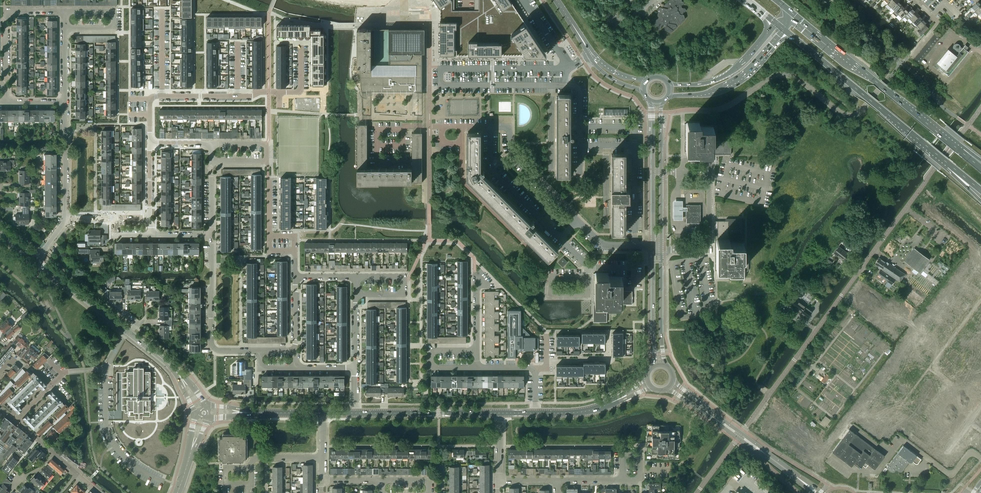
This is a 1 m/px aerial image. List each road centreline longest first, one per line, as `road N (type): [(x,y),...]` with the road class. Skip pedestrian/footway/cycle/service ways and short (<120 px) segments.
road 1 (unclassified): [(742,433),(905,209)]
road 2 (primary): [(962,152),(793,14)]
road 3 (primary): [(787,33),(949,164)]
road 4 (residential): [(661,248),(712,249),(711,174),(673,172)]
road 5 (residential): [(543,262),(462,179),(462,144)]
road 6 (tertiary): [(355,413),(500,413)]
road 7 (residential): [(561,240),(490,168),(491,127)]
road 8 (tertiary): [(669,96),(727,88),(787,33)]
road 9 (residential): [(491,127),(509,127),(515,158),(578,221)]
road 10 (residential): [(1,86),(6,12),(65,11)]
road 11 (tertiary): [(775,23),(725,76),(670,85)]
road 12 (unclassified): [(980,459),(971,452),(947,474),(901,439),(889,455)]
road 13 (residential): [(150,99),(269,92)]

